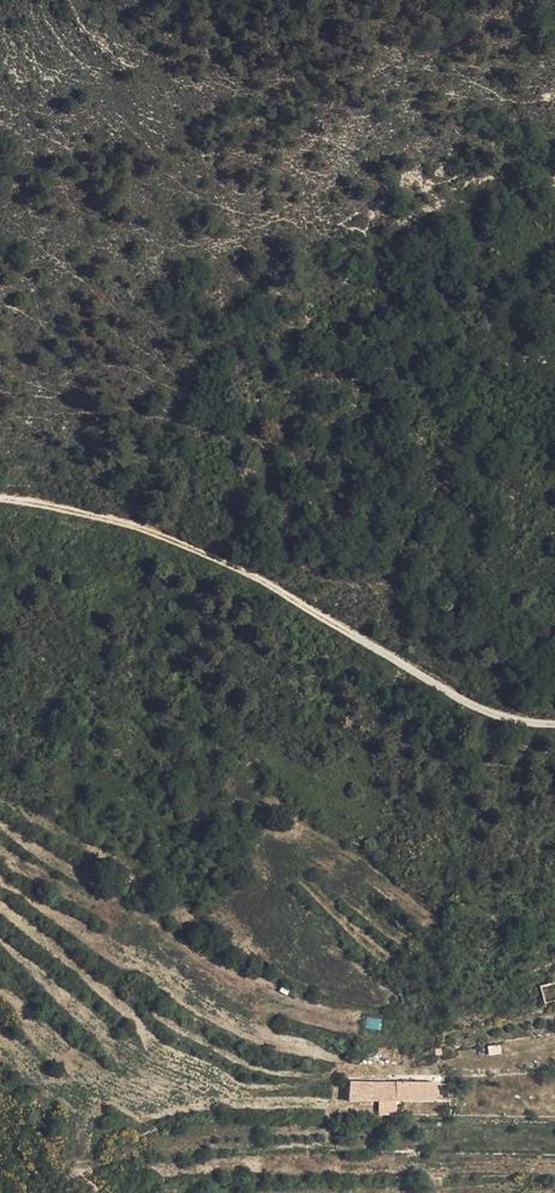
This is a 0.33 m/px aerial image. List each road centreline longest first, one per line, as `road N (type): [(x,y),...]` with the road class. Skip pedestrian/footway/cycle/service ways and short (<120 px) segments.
road 1 (track): [(554,722),(508,720),(452,696),(210,554),(105,519),(0,497)]

